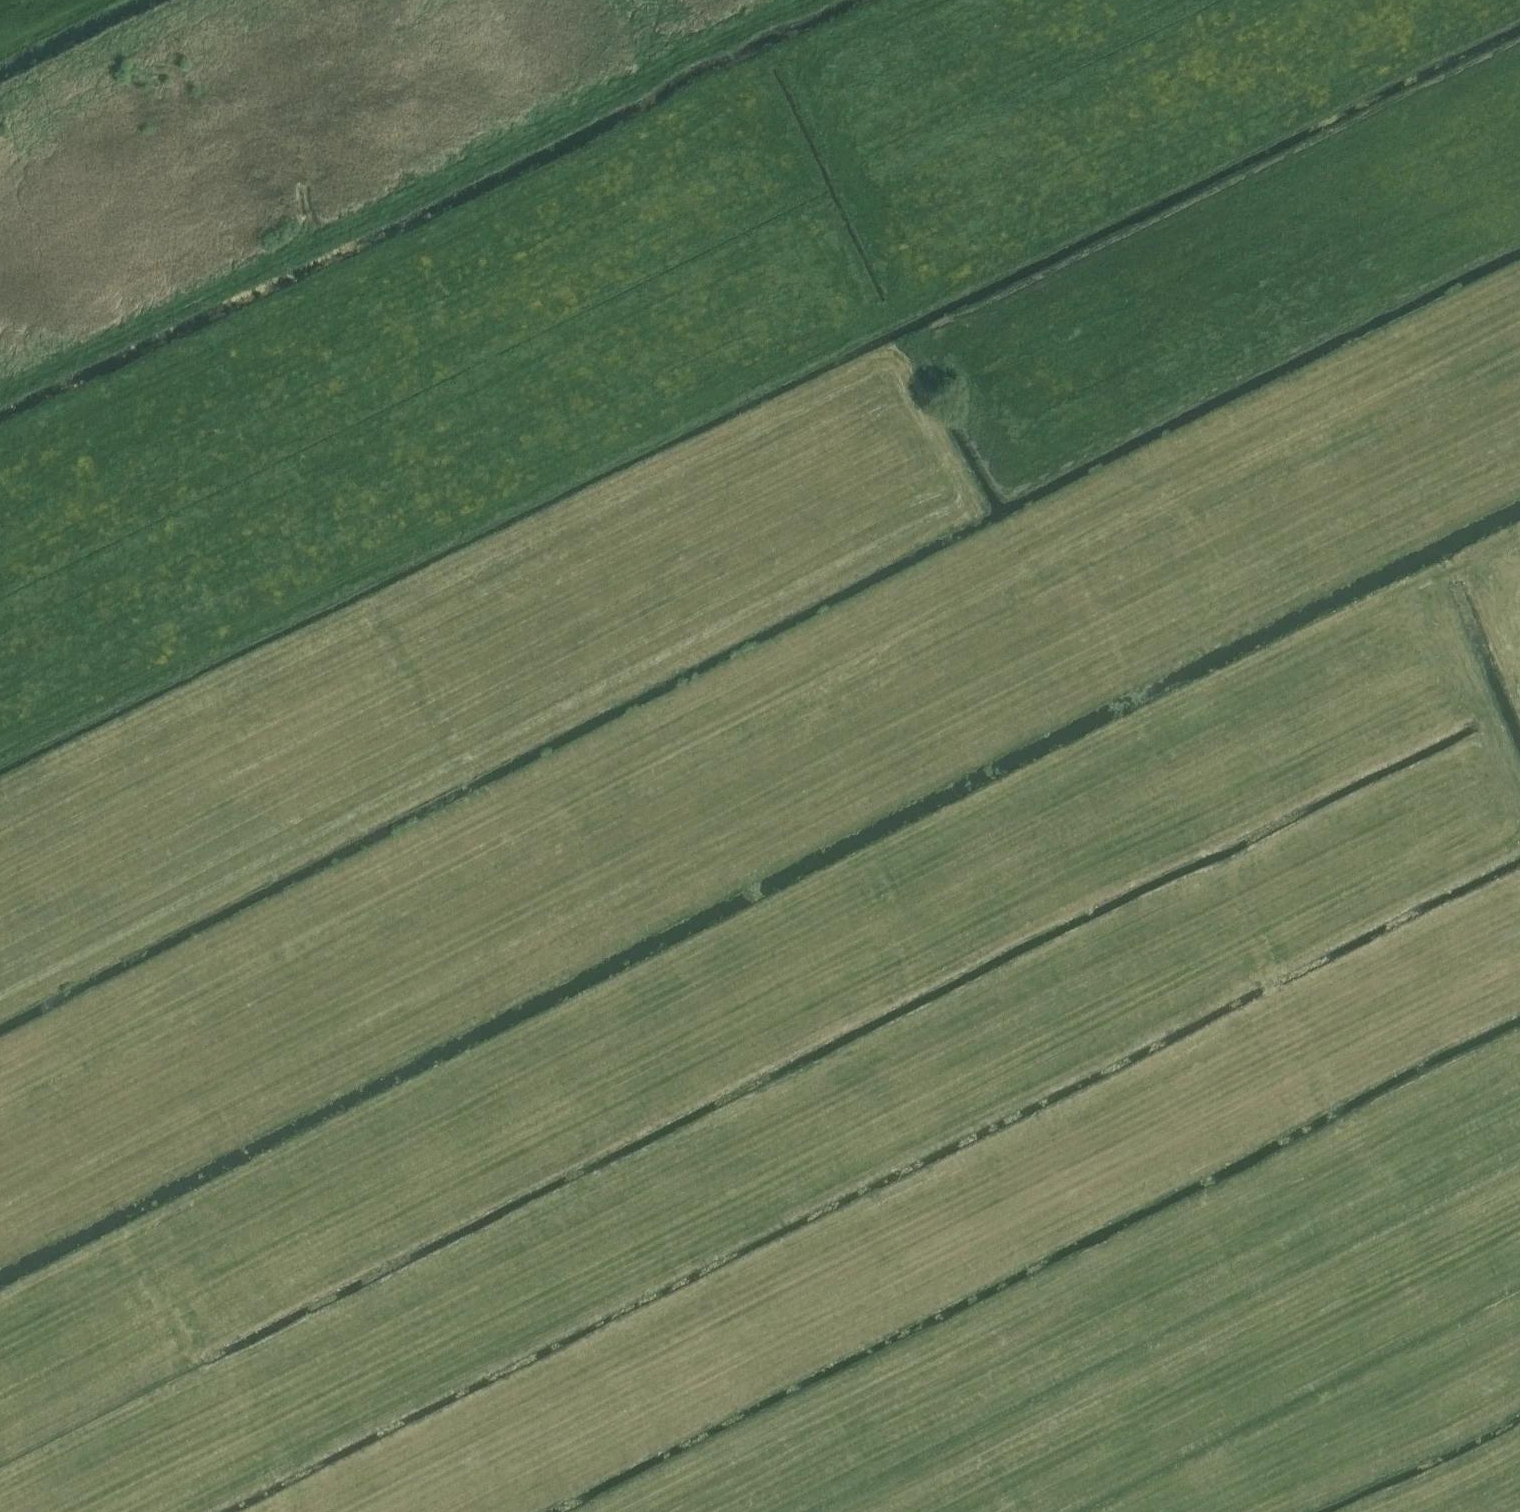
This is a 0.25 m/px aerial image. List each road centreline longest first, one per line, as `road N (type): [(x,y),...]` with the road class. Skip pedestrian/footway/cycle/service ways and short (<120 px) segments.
road 1 (track): [(0,396),(475,168),(794,0)]

